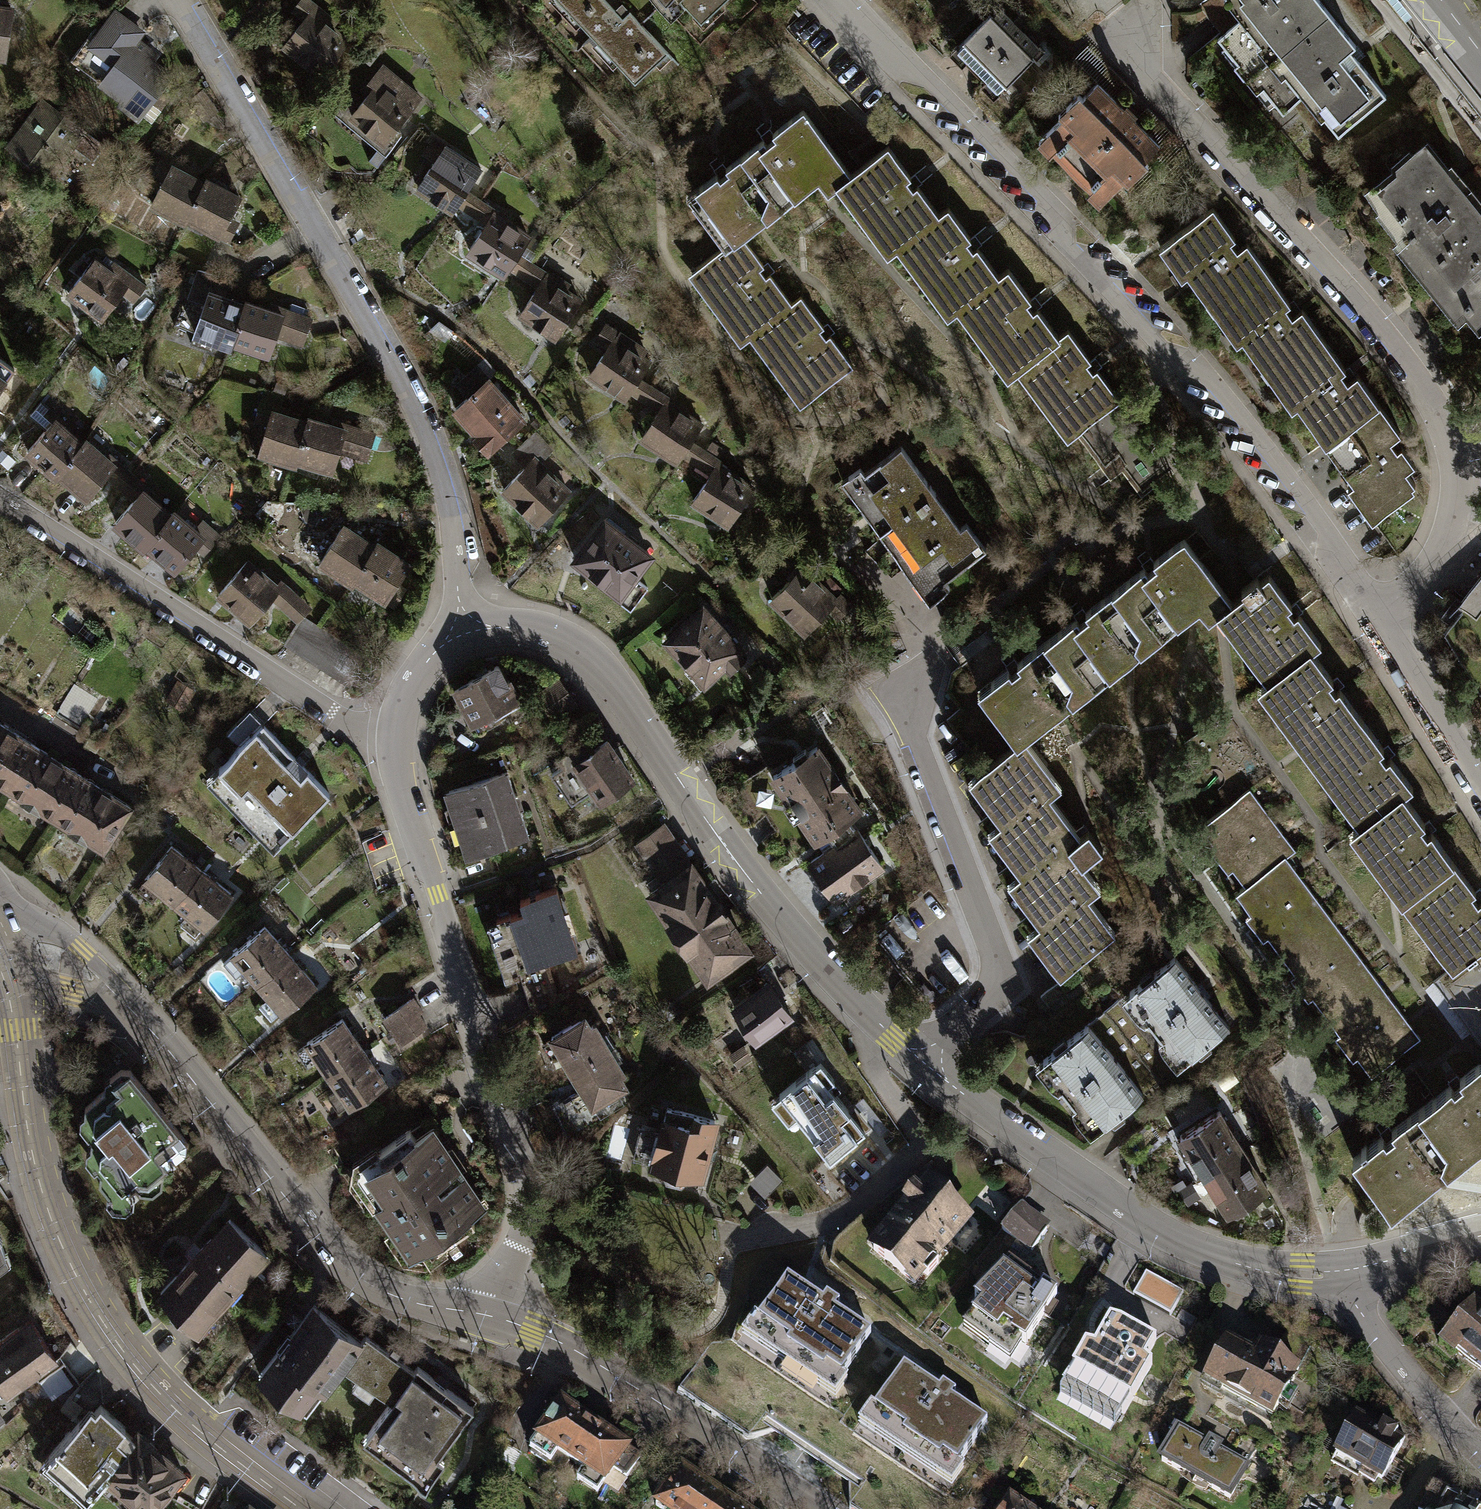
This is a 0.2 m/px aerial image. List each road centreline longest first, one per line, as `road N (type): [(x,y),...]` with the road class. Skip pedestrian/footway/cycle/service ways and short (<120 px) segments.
road 1 (residential): [(1370,616),(1313,528),(1185,366),(1159,349),(1067,248),(1043,195),(844,0)]
road 2 (residential): [(1370,616),(1411,587),(1445,540),(1455,488),(1450,442),(1404,359),(1121,47)]
road 3 (residential): [(464,625),(450,508),(408,387),(176,0)]
road 4 (residential): [(464,625),(545,630),(574,642),(756,894),(839,986),(925,1061)]
road 5 (unclassified): [(301,1508),(153,1387),(107,1321),(55,1206),(3,949)]
road 6 (unclassified): [(482,1319),(413,1303),(346,1269),(121,1005),(71,966),(3,949)]
road 7 (residential): [(482,1319),(524,1223),(527,1180),(396,776),(394,741)]
road 8 (residential): [(925,1061),(1055,1164),(1145,1222),(1247,1263),(1331,1276)]
road 9 (residential): [(0,502),(341,720),(394,741)]
road 10 (residential): [(915,690),(917,738),(993,963),(990,996),(925,1061)]
road 11 (unclassified): [(820,1508),(724,1443),(531,1335),(482,1319)]
road 12 (residential): [(1480,1454),(1331,1276)]
road 13 (residential): [(1480,795),(1370,616)]
road 14 (residential): [(1331,1276),(1480,1237)]
road 15 (residential): [(394,741),(416,672),(464,625)]

